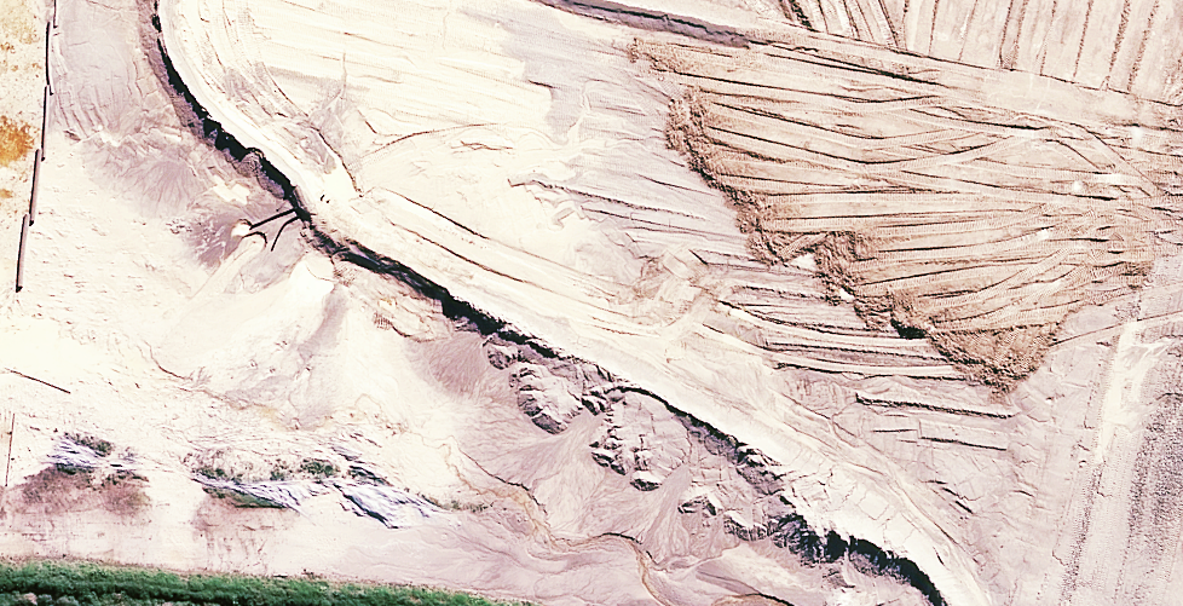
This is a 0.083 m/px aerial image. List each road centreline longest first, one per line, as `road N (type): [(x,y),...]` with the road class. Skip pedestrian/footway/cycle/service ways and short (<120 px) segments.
road 1 (motorway): [(0,23),(509,250),(1182,491)]
road 2 (motorway): [(1070,605),(360,347),(0,190)]

